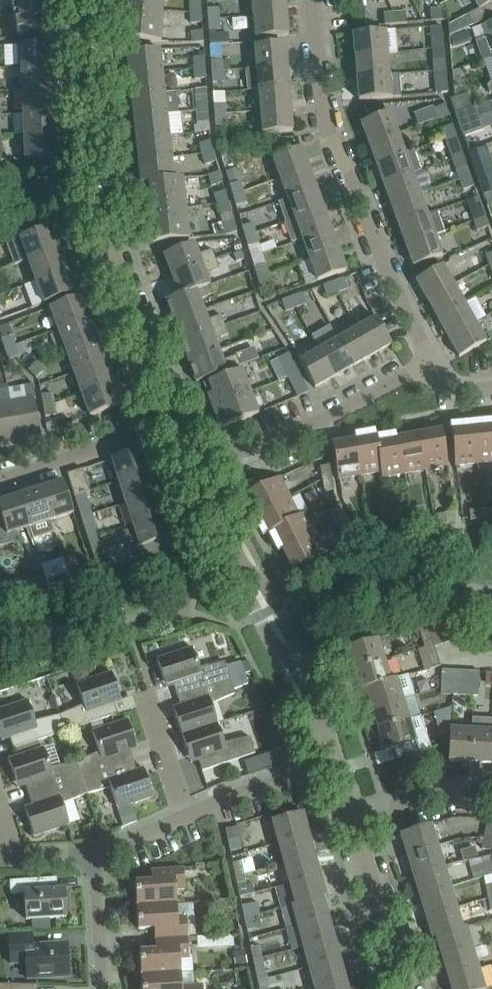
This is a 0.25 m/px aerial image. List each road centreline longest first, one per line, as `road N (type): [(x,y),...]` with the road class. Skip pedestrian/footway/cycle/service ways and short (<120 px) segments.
road 1 (residential): [(425,361),(327,130),(311,0)]
road 2 (residential): [(334,765),(295,655),(240,575),(193,470)]
road 3 (residential): [(176,424),(109,257),(93,181)]
road 4 (residential): [(193,470),(328,420),(425,361)]
road 5 (residential): [(176,424),(0,479)]
road 6 (residential): [(93,181),(86,0)]
road 7 (residential): [(403,988),(352,821)]
road 8 (residential): [(334,765),(186,815)]
road 9 (residential): [(491,791),(445,788),(352,821)]
road 10 (residential): [(102,988),(94,853)]
road 11 (residential): [(146,693),(186,815)]

